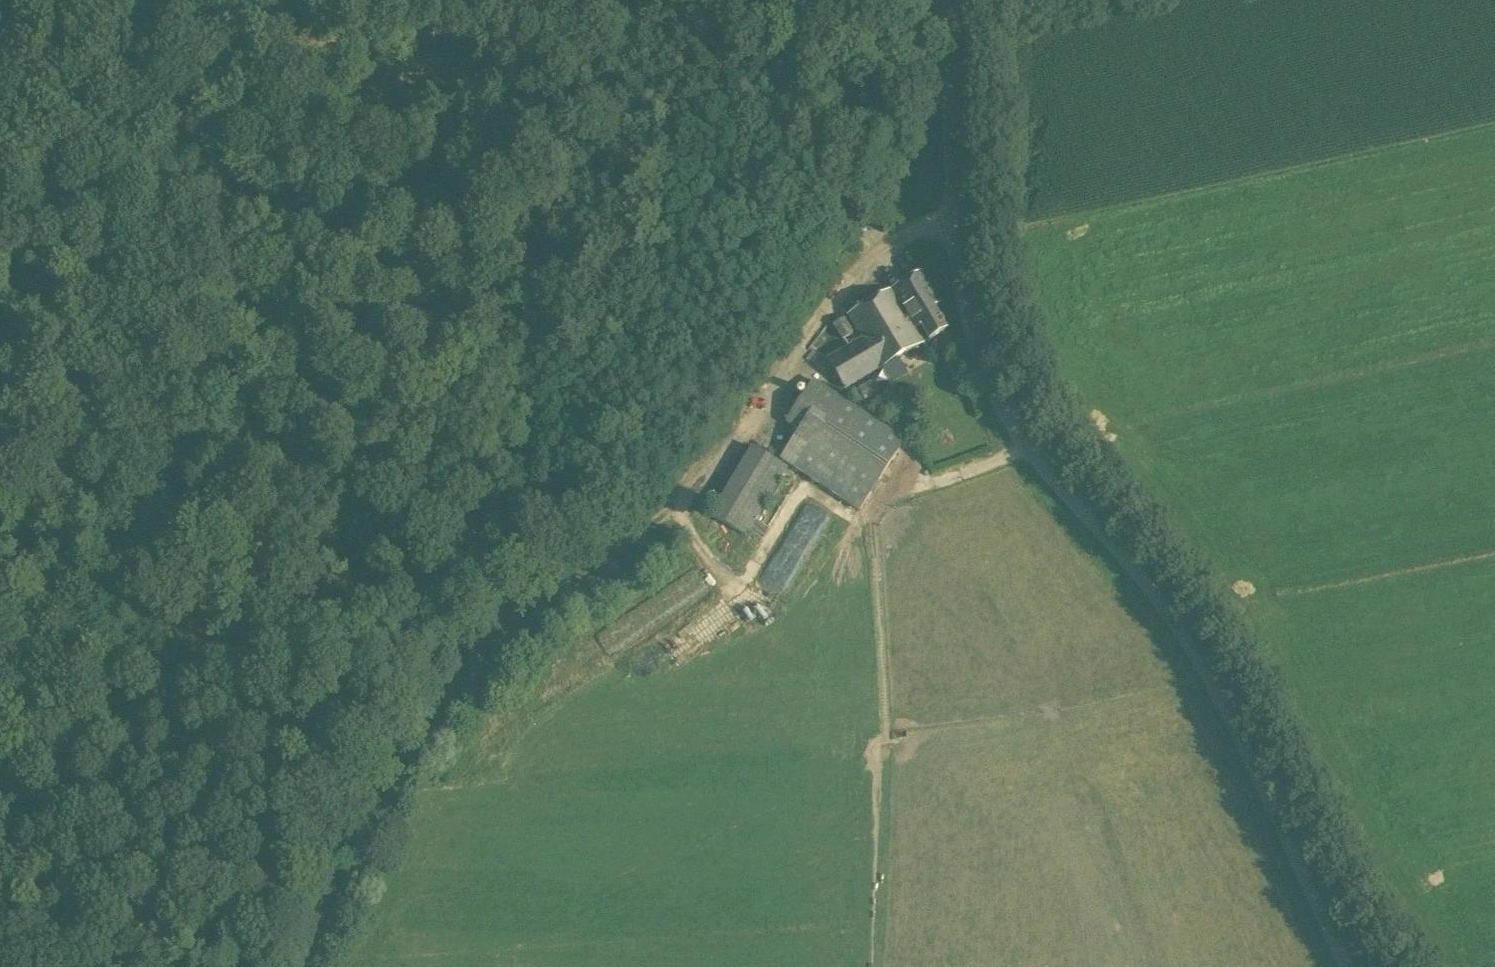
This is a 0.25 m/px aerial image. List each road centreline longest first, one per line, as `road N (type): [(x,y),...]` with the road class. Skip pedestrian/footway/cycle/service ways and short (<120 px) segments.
road 1 (unclassified): [(1344,966),(1226,700),(1172,620),(1042,468),(978,360),(957,245),(941,0)]
road 2 (unclassified): [(937,0),(525,33),(346,0)]
road 3 (track): [(0,164),(90,0)]

